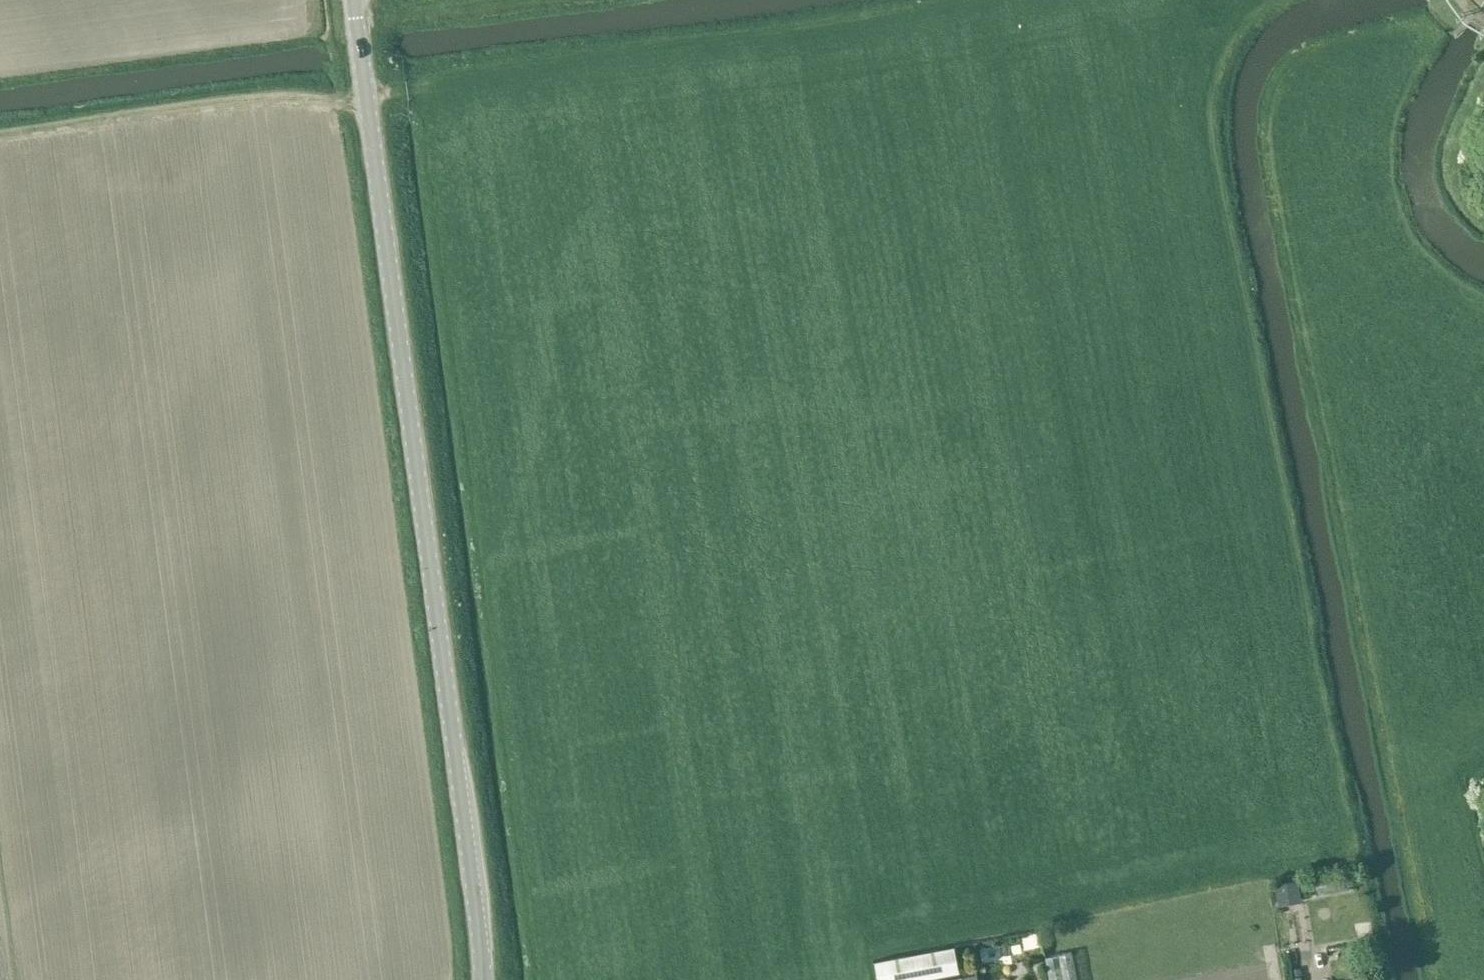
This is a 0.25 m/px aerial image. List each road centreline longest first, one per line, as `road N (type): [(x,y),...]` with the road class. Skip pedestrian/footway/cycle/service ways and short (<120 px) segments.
road 1 (unclassified): [(483,979),(355,0)]

